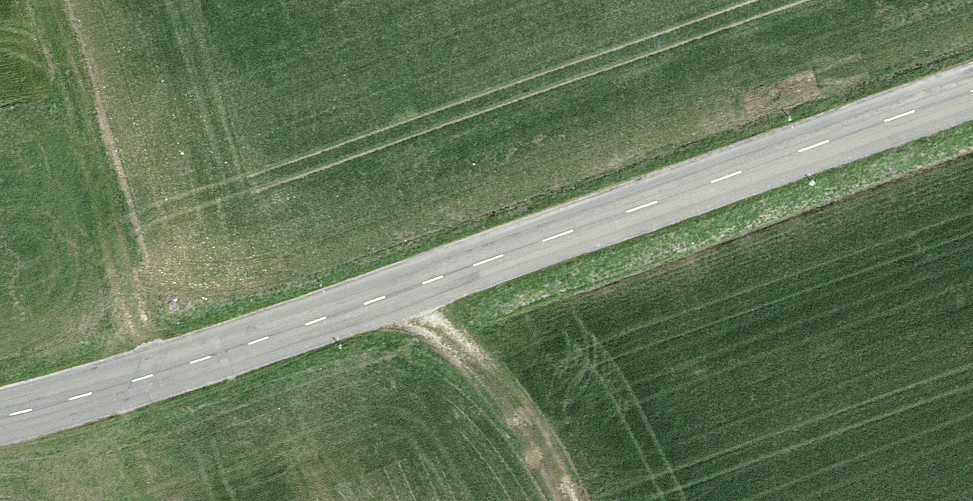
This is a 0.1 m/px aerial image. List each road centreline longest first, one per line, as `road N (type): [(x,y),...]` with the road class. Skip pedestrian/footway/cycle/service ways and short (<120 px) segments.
road 1 (secondary): [(0,424),(411,297),(972,98)]
road 2 (track): [(12,0),(94,286),(99,399)]
road 3 (track): [(411,297),(515,392),(568,500)]

